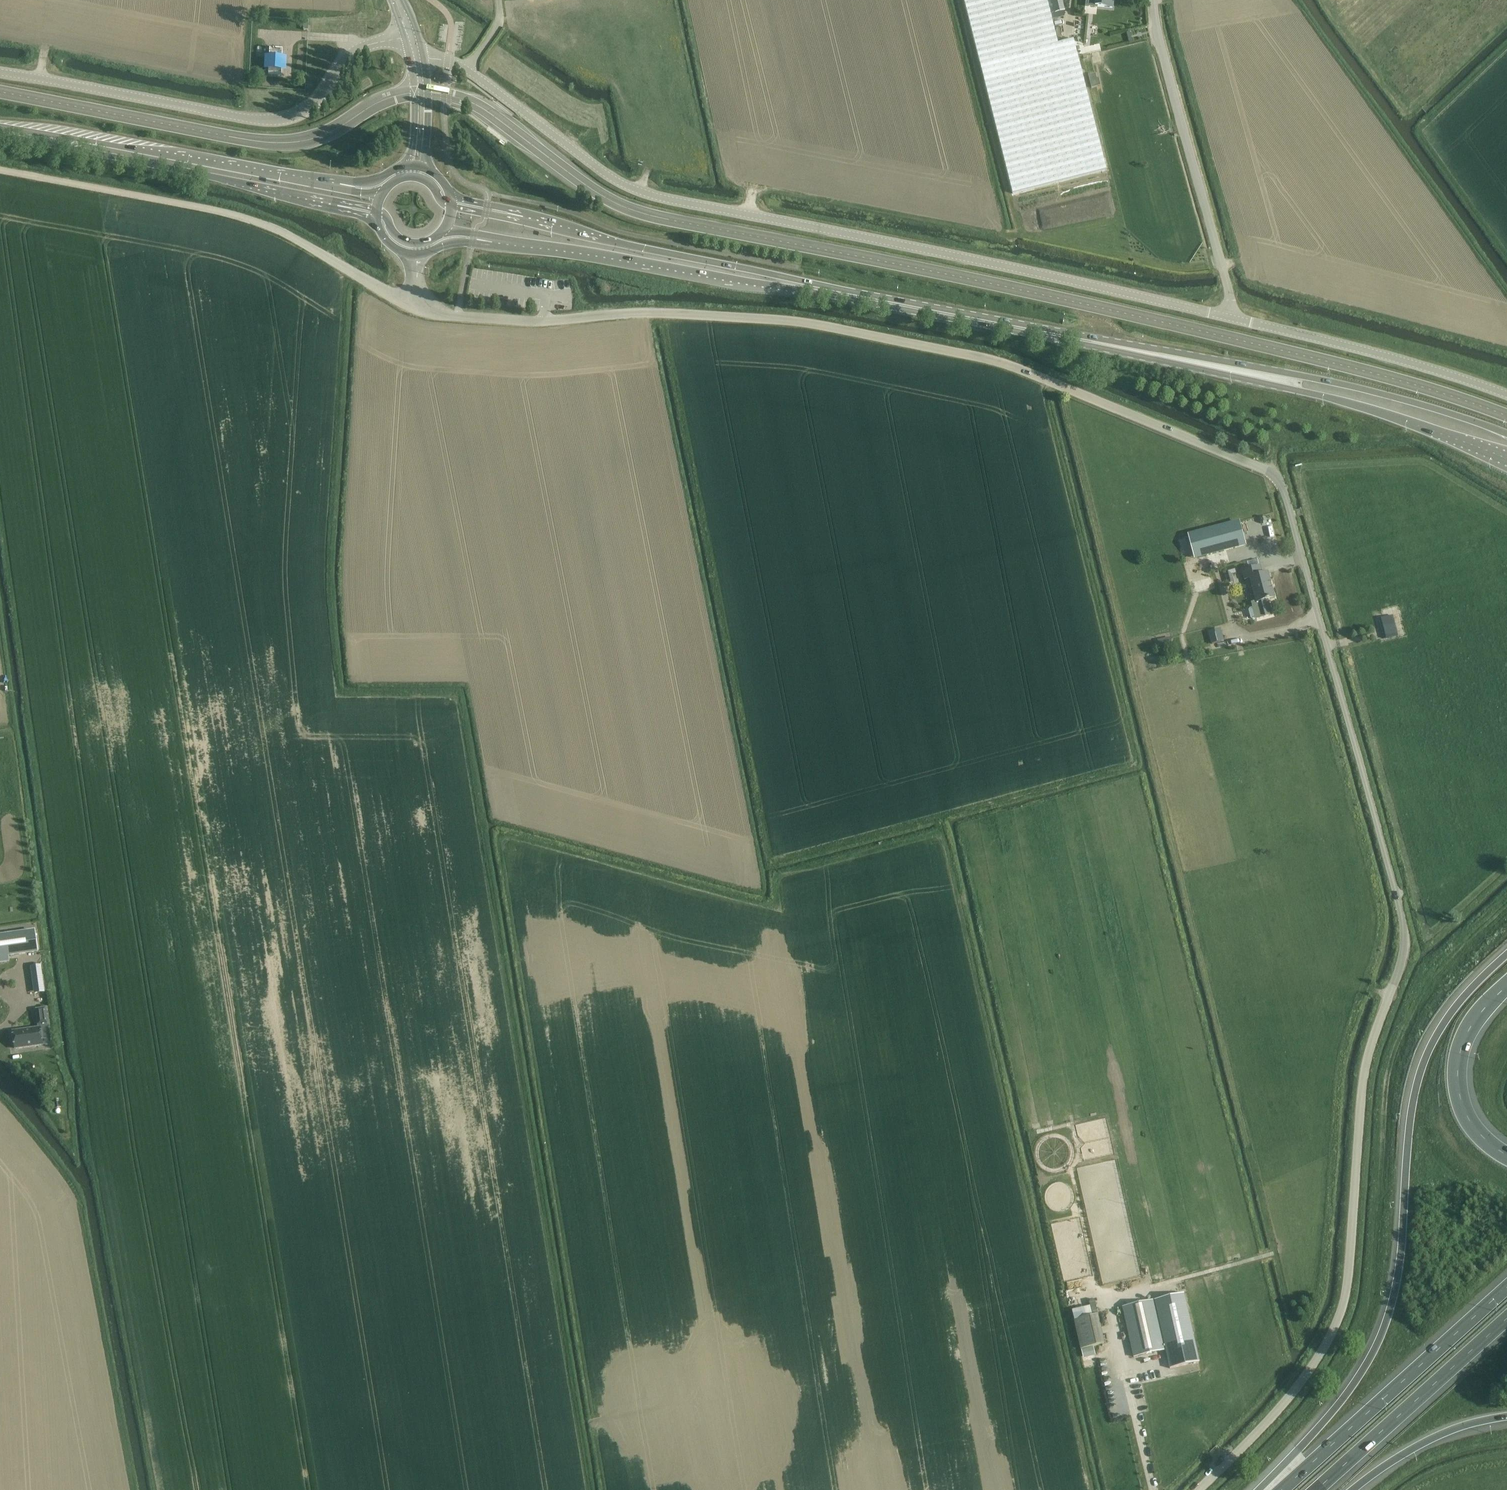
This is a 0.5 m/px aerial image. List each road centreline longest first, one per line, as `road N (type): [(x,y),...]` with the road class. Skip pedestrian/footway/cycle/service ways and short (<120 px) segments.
road 1 (track): [(590,1489),(459,693),(339,692),(329,562),(349,271)]
road 2 (track): [(1094,1489),(944,831),(775,877),(776,898),(765,904),(505,834),(497,844)]
road 3 (unclassified): [(1198,1489),(1283,1405),(1340,1311),(1362,1078),(1403,952),(1400,908),(1287,502)]
road 4 (track): [(0,526),(76,1065),(152,1489)]
road 5 (unclassified): [(1230,318),(638,193),(472,74),(413,45)]
road 6 (unclassified): [(578,319),(651,313),(790,321),(993,360),(1270,472),(1287,502)]
road 7 (track): [(497,844),(601,1489)]
road 8 (motorway): [(1506,955),(1455,1007),(1419,1072),(1397,1275),(1370,1355),(1335,1408),(1261,1489)]
road 9 (unclassified): [(413,45),(389,41),(356,52),(310,106),(276,120),(0,72)]
road 10 (unclassified): [(0,170),(252,220),(410,307)]
road 11 (track): [(134,1489),(79,1194),(0,1096)]
road 12 (primary): [(1155,354),(1338,400),(1506,459)]
road 13 (primary): [(1506,434),(1355,388),(1155,354)]
road 14 (primary): [(494,238),(849,295)]
road 15 (primary): [(849,295),(522,221)]
road 16 (unclassified): [(1230,318),(1151,0)]
road 17 (primary): [(21,135),(338,202)]
road 18 (primary): [(338,189),(21,135)]
road 19 (primary): [(1155,354),(849,295)]
road 20 (motorway): [(1506,1287),(1281,1489)]
road 21 (unclassified): [(1506,395),(1230,318)]
road 22 (motorway): [(1316,1489),(1506,1318)]
road 23 (motorway): [(1506,1155),(1469,1121),(1457,1078),(1467,1032),(1506,986)]
road 24 (motorway): [(1352,1489),(1436,1436),(1506,1417)]
road 25 (unclassified): [(578,319),(457,318),(410,307)]
road 26 (track): [(1506,20),(1414,110)]

